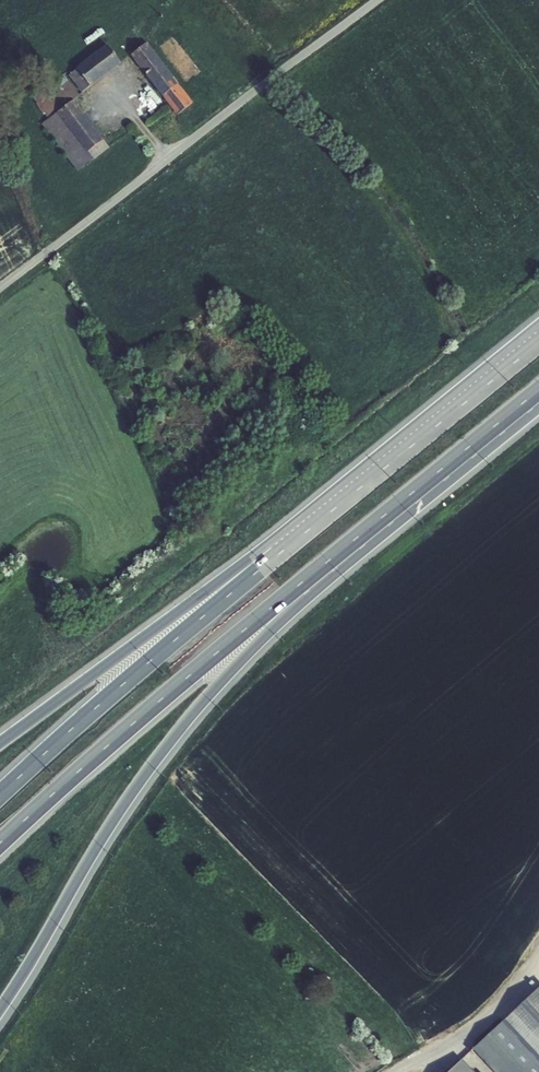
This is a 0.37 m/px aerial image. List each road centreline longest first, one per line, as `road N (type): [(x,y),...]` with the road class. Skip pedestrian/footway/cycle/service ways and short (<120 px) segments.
road 1 (trunk): [(0,1015),(141,786),(306,580)]
road 2 (unclassified): [(0,288),(377,0)]
road 3 (trunk): [(0,844),(306,580)]
road 4 (trunk): [(282,552),(0,796)]
road 5 (trunk): [(282,552),(0,745)]
road 6 (trunk): [(538,343),(282,552)]
road 7 (trunk): [(306,580),(538,391)]
road 8 (unclassified): [(538,955),(494,1017),(400,1071)]

